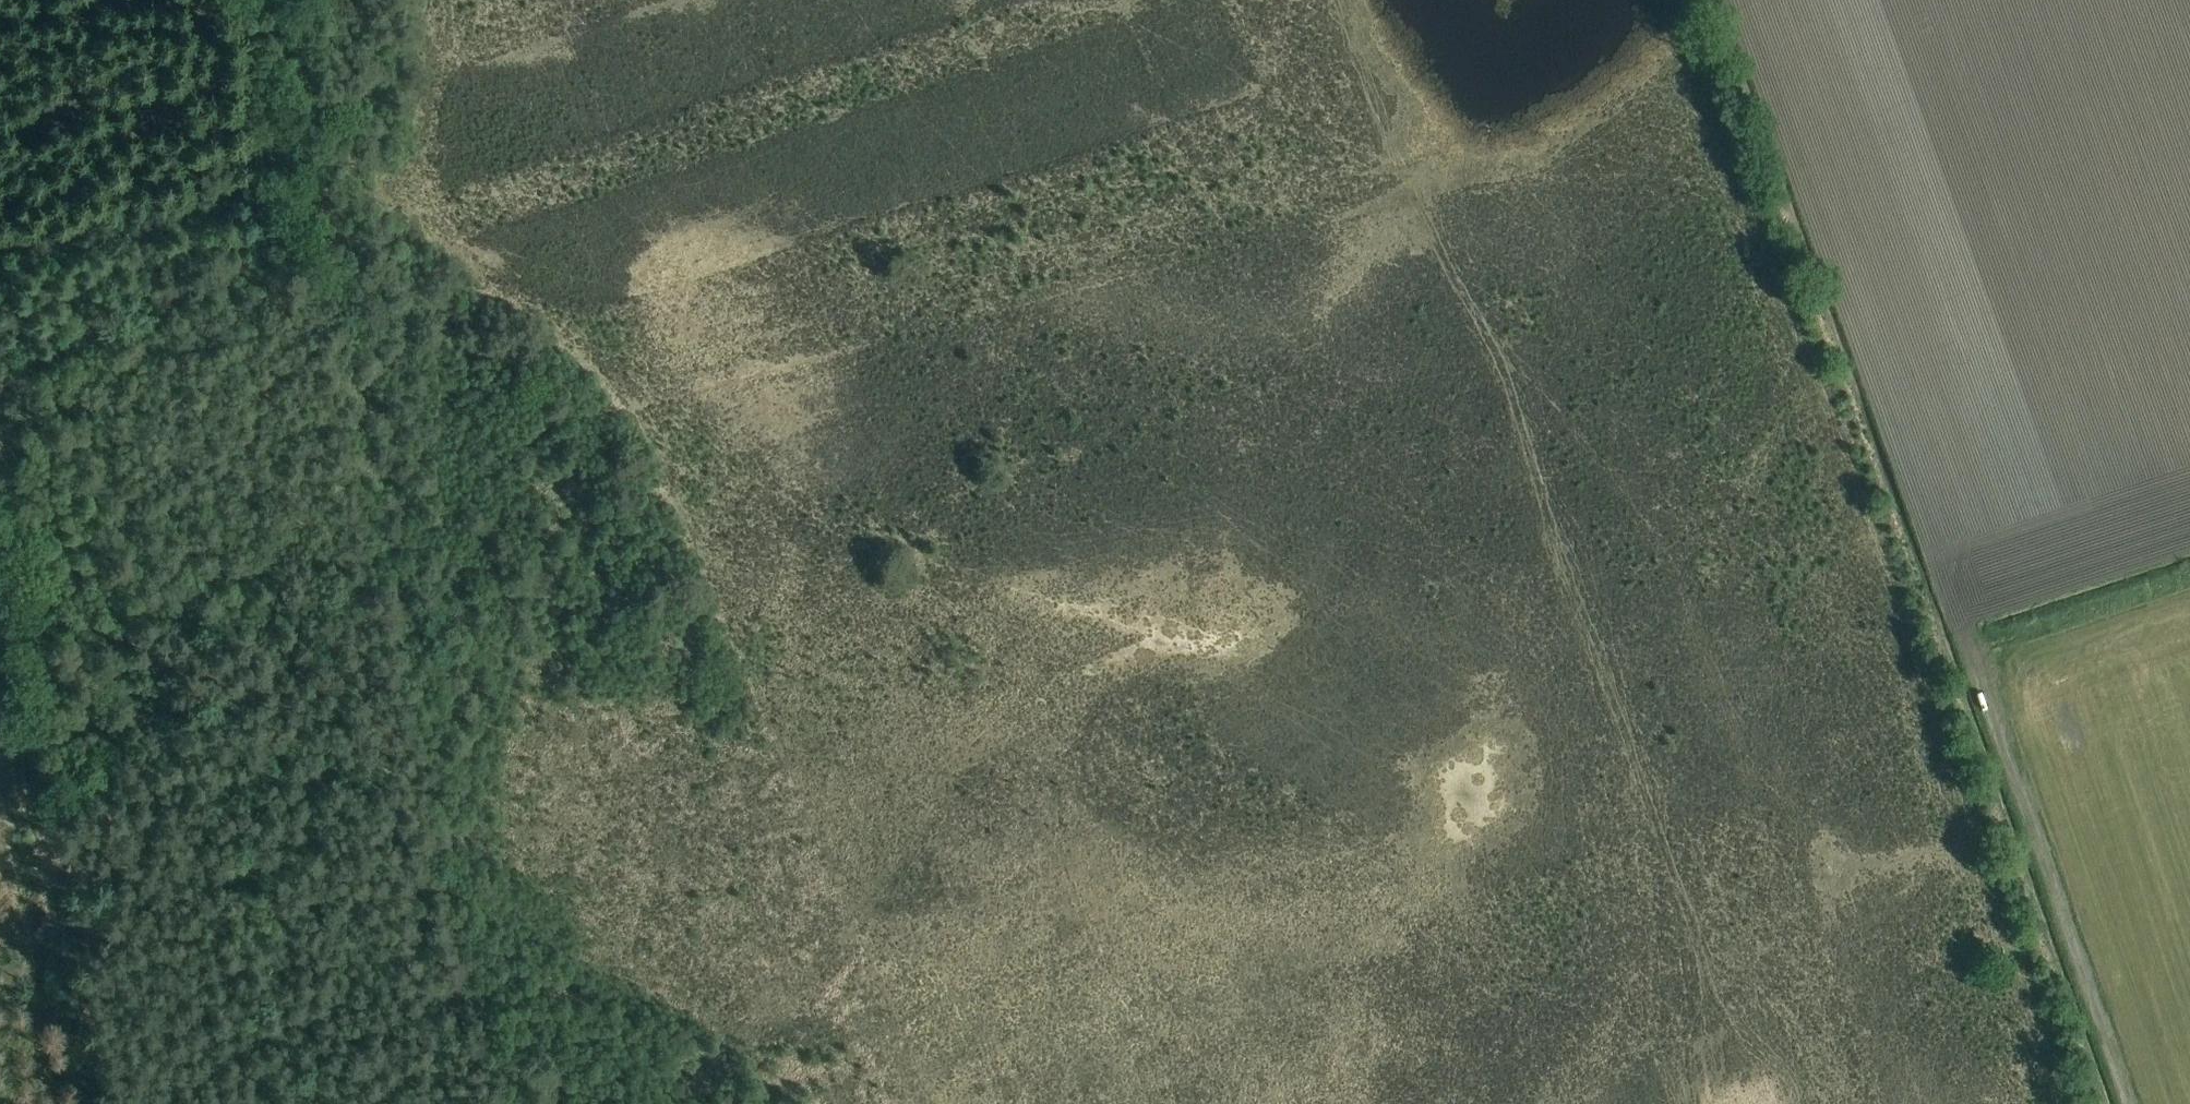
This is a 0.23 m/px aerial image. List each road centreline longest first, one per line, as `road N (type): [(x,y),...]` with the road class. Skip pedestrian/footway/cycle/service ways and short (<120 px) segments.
road 1 (track): [(2126,1103),(1962,635)]
road 2 (track): [(282,0),(321,193)]

